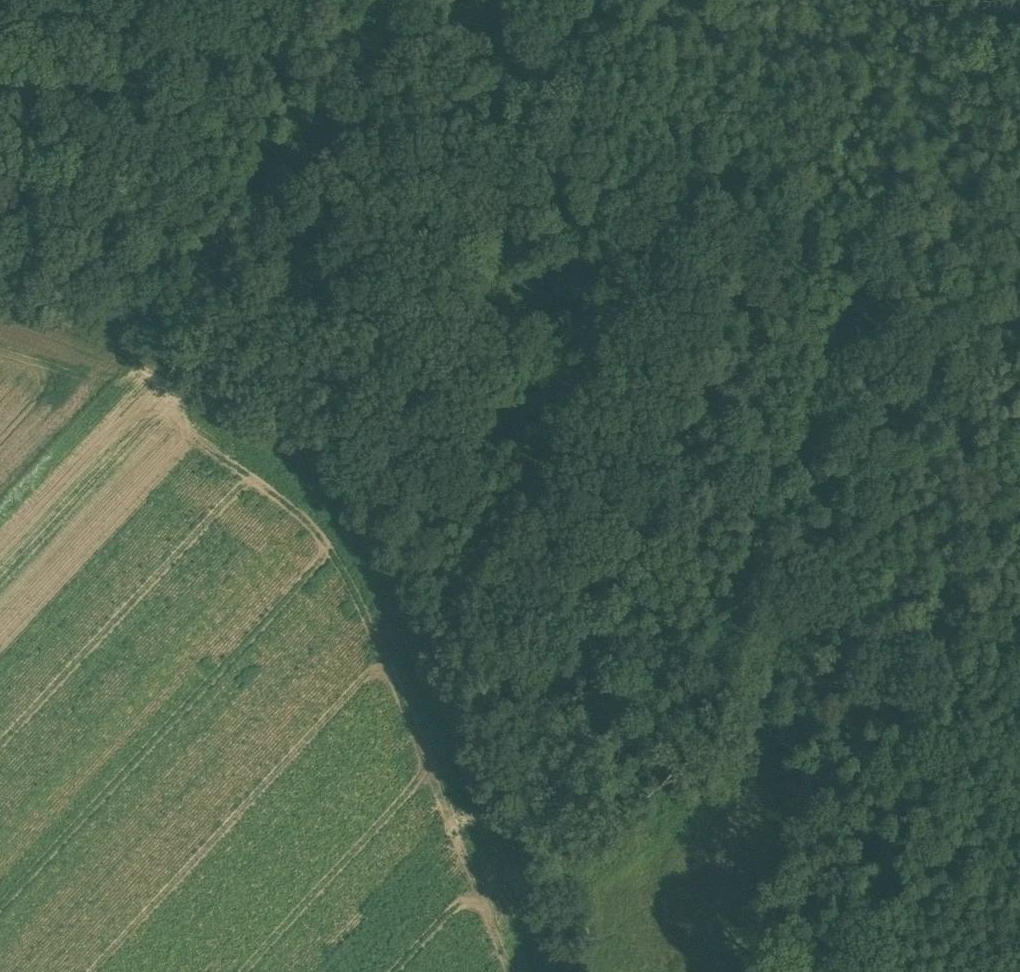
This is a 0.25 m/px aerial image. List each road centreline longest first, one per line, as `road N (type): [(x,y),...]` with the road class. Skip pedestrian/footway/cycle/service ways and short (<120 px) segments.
road 1 (track): [(558,971),(390,513),(245,401),(48,311),(0,298)]
road 2 (track): [(390,513),(406,491),(428,330),(442,295),(506,209),(536,149),(548,100),(530,31)]

